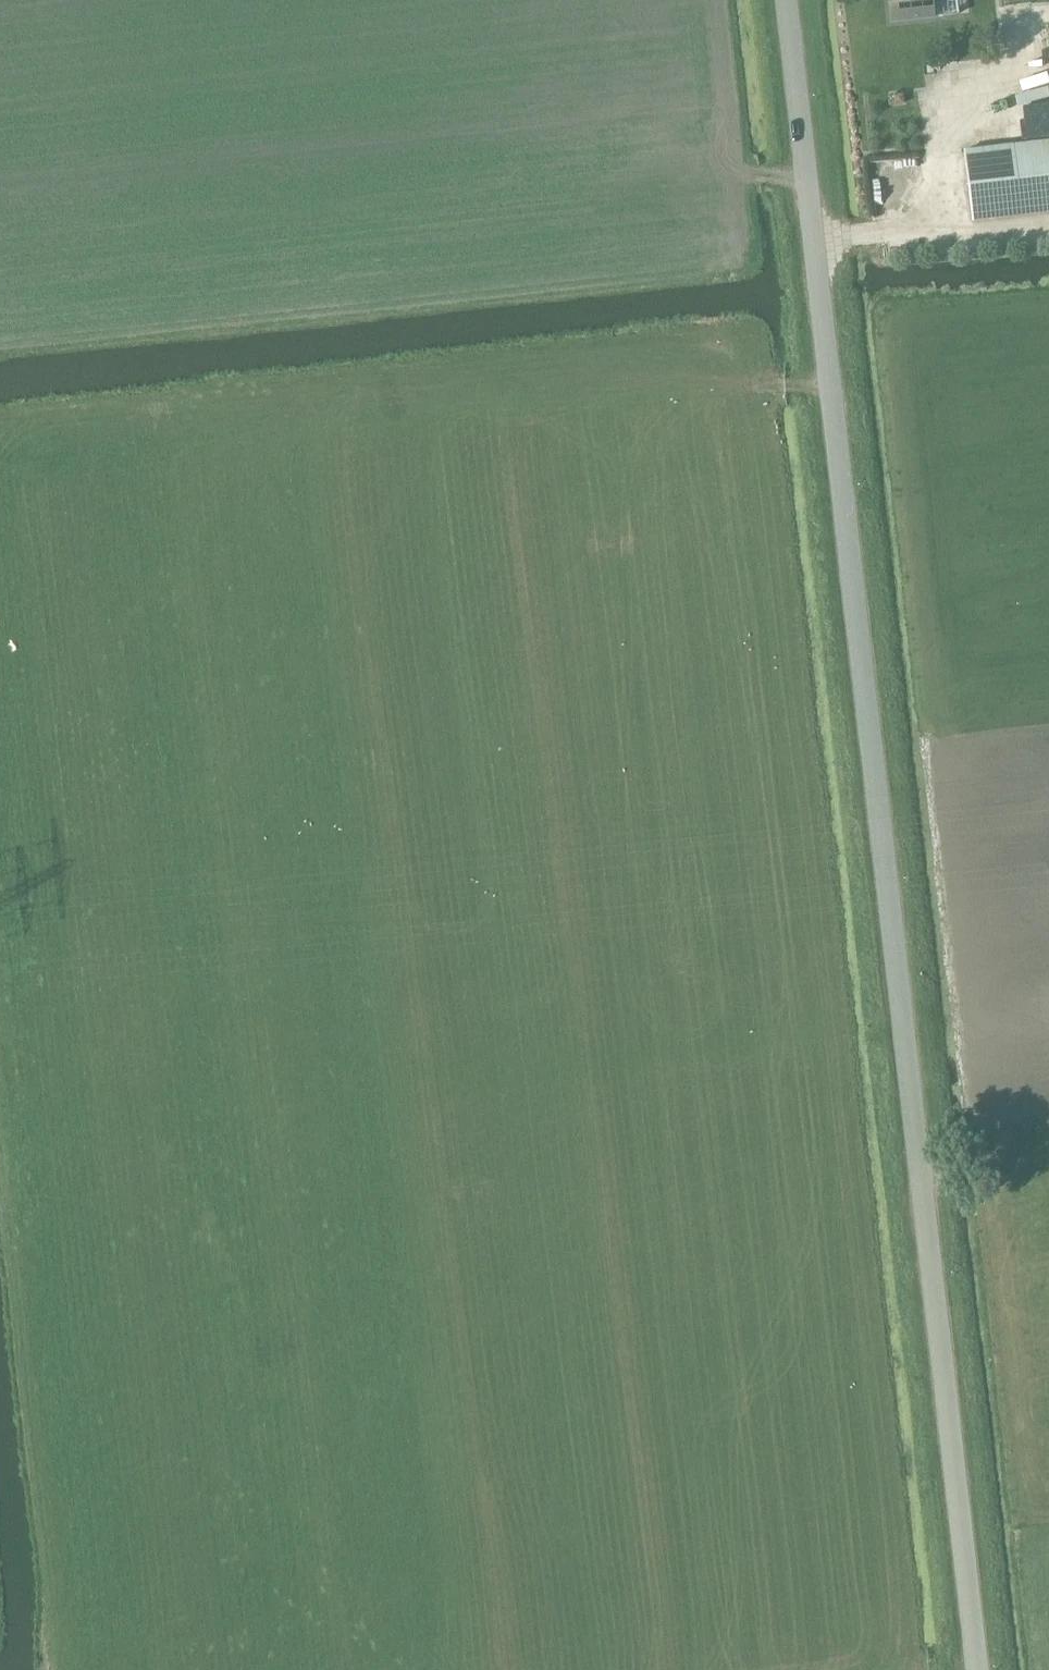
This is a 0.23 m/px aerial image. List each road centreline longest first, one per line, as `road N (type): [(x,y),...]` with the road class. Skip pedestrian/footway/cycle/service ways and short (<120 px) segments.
road 1 (tertiary): [(976,1669),(783,0)]

